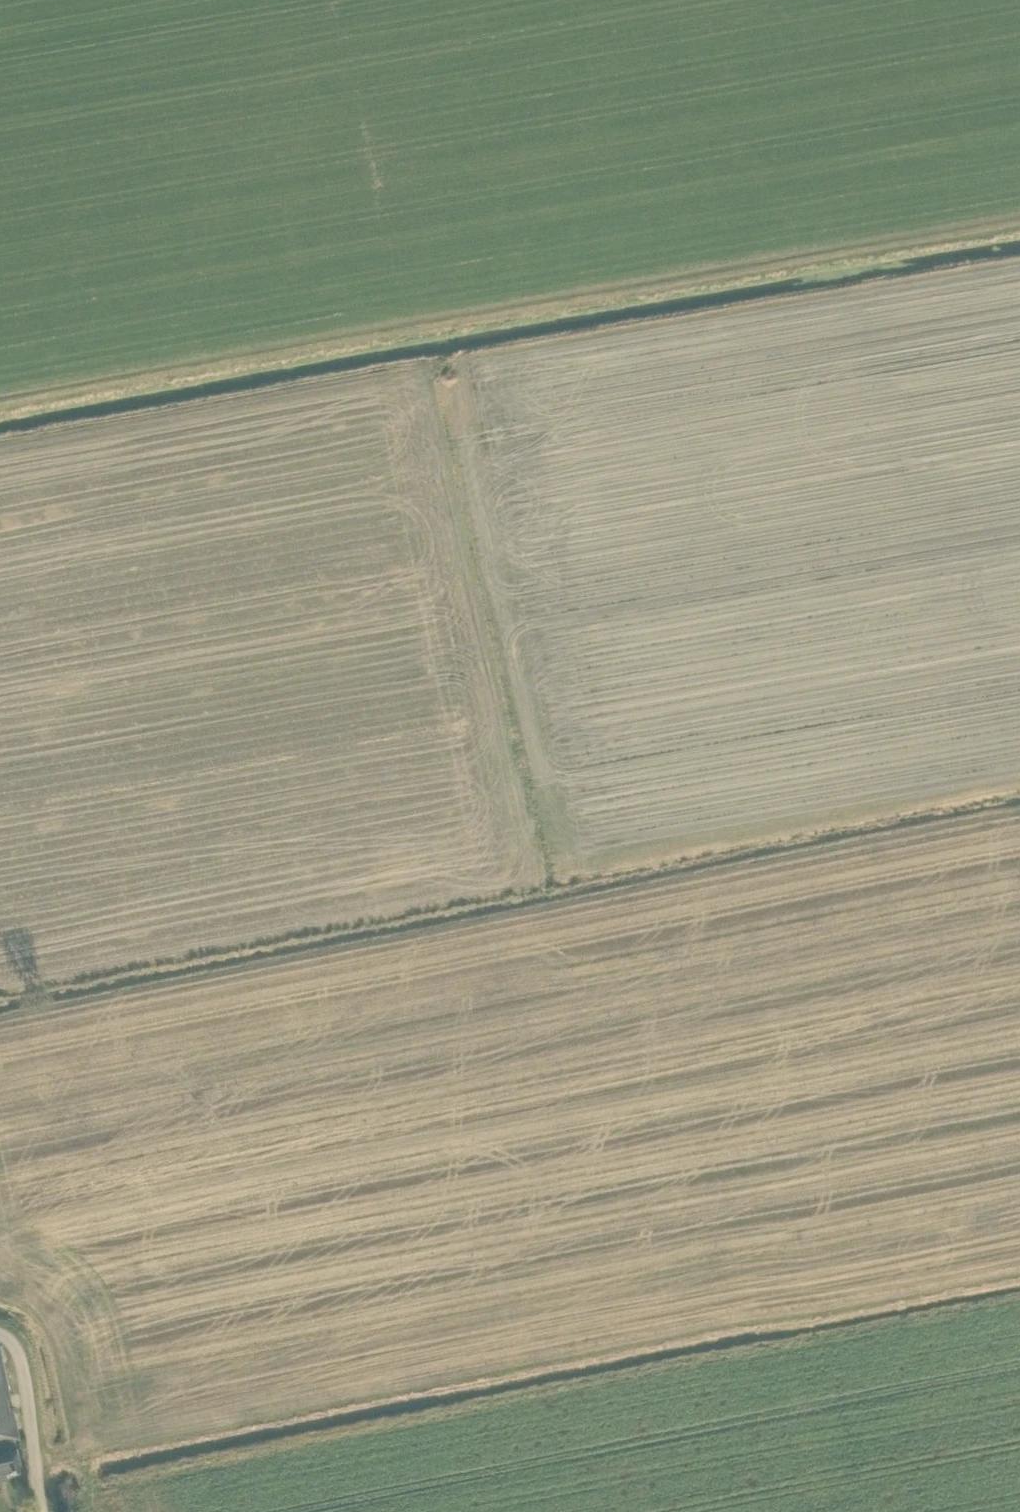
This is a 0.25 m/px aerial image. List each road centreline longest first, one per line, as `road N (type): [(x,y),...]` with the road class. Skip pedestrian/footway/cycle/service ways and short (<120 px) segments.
road 1 (unclassified): [(52,1511),(23,1370),(0,1330)]

